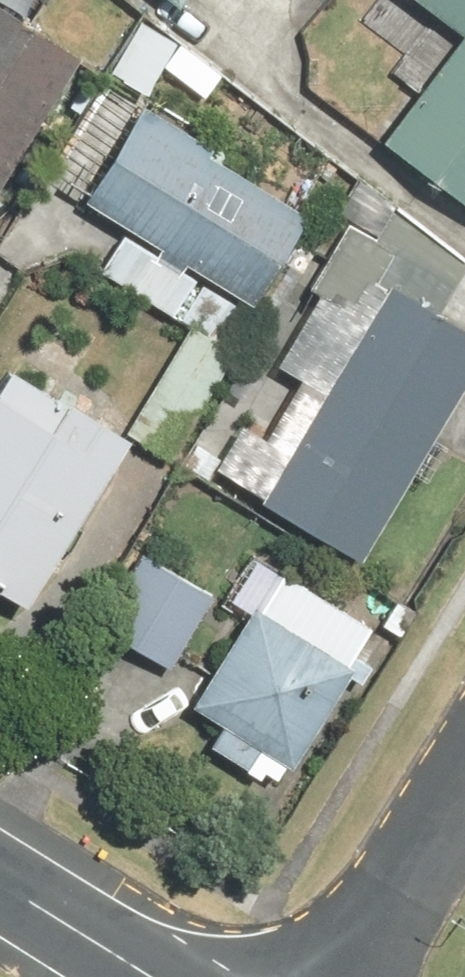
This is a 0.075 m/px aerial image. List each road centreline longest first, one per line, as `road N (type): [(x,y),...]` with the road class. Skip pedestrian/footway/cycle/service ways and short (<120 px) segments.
road 1 (tertiary): [(206,976),(0,849)]
road 2 (residential): [(464,806),(362,976)]

